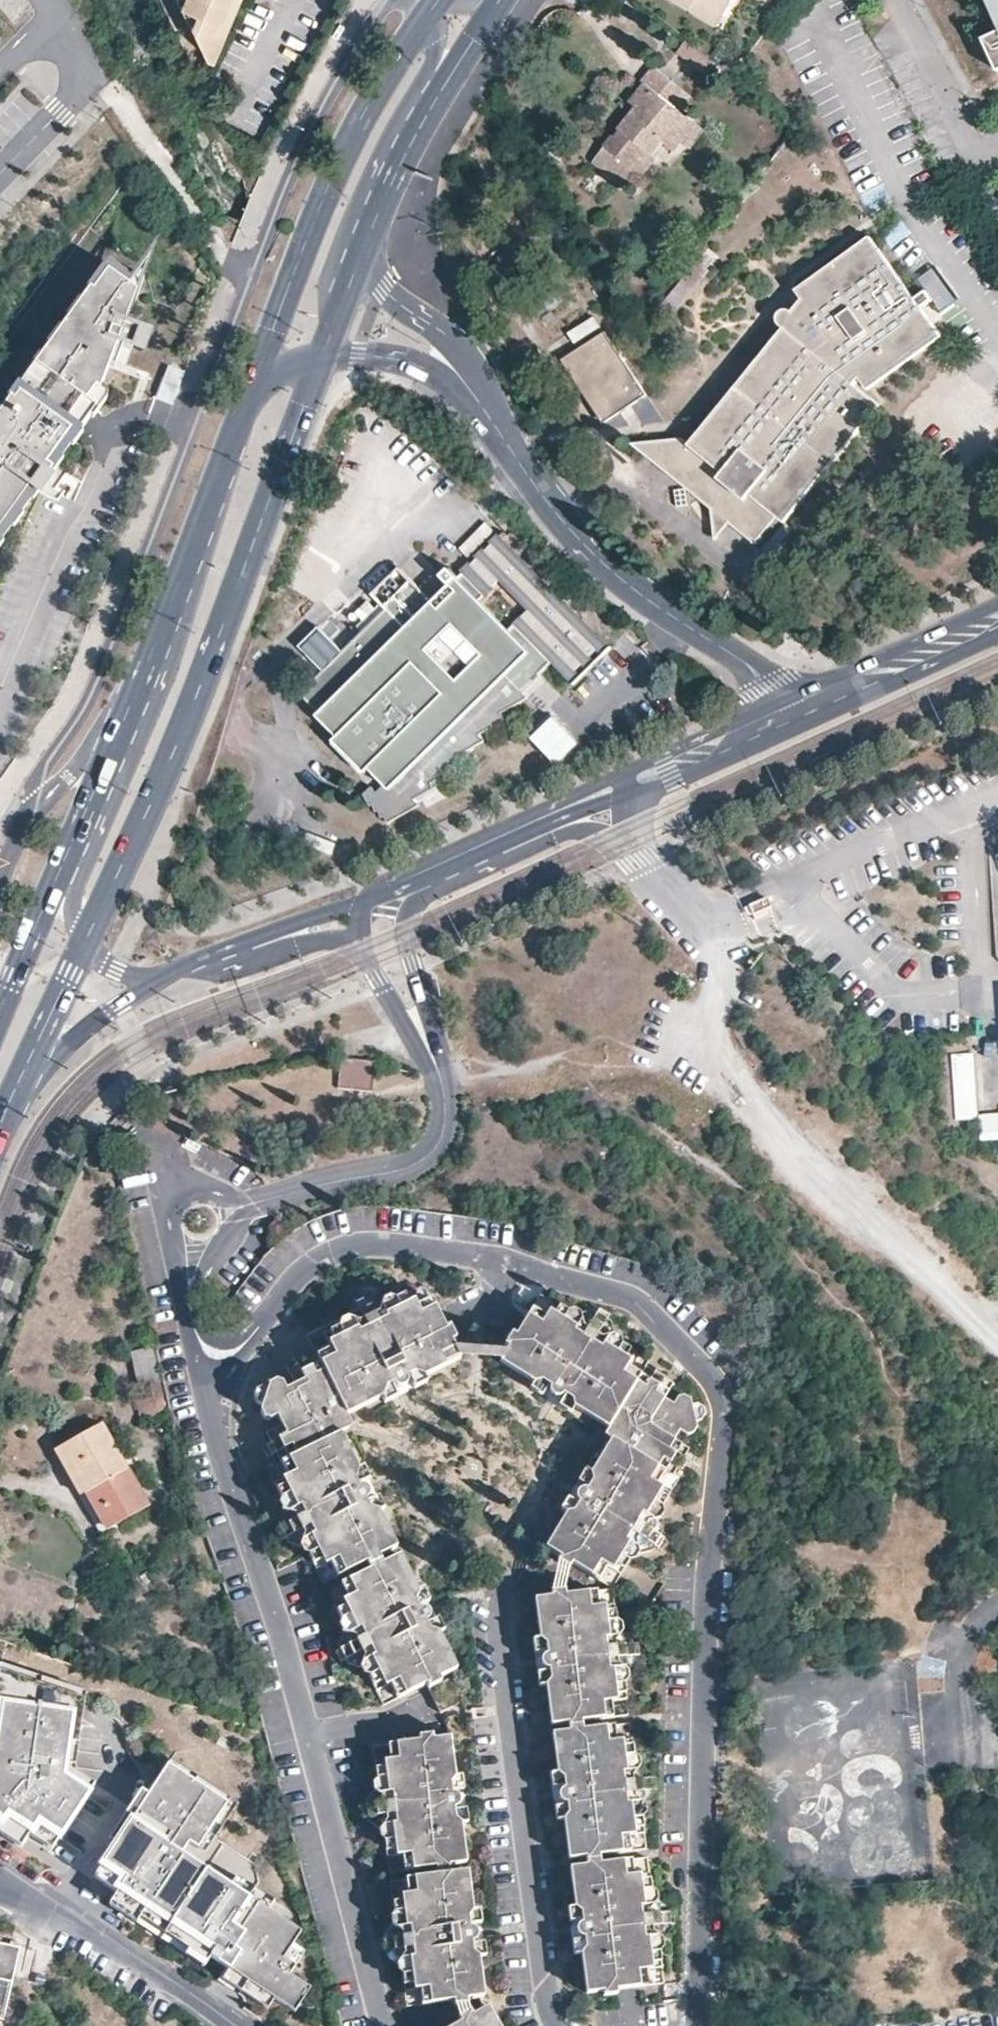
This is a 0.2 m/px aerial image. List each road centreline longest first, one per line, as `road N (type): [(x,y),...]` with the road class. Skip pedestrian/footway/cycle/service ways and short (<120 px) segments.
road 1 (residential): [(188,1308),(204,1351),(230,1354),(298,1280),(347,1253),(400,1251),(625,1293),(717,1383),(726,1417),(707,1617),(701,2025)]
road 2 (residential): [(401,0),(331,97),(293,175),(100,685),(39,784),(35,812),(0,888)]
road 3 (primary): [(84,951),(207,674),(325,355)]
road 4 (residential): [(810,699),(765,681),(631,593),(548,508),(481,403)]
road 5 (primary): [(433,10),(316,221),(256,386)]
road 6 (residential): [(447,862),(810,699)]
road 7 (primary): [(256,386),(124,734)]
road 8 (primary): [(124,734),(0,1022)]
road 9 (primary): [(363,249),(437,97),(504,0)]
road 10 (residential): [(363,249),(353,206),(441,32),(433,10)]
road 11 (residential): [(443,1076),(448,1108),(433,1154),(410,1170),(278,1197)]
road 12 (residential): [(124,734),(133,760),(73,904),(84,951)]
road 13 (residential): [(443,1076),(409,936),(417,904),(447,862)]
road 14 (residential): [(224,2025),(37,1896)]
road 15 (residential): [(810,699),(997,613)]
road 16 (residential): [(481,403),(457,356),(386,287),(363,249)]
road 17 (residential): [(972,159),(895,0)]
road 18 (residential): [(209,956),(367,898)]
road 19 (residential): [(481,403),(429,372),(325,355)]
road 20 (residential): [(357,937),(443,1076)]
road 21 (residential): [(22,1075),(151,981)]
road 22 (residential): [(209,956),(249,966),(298,946),(357,937)]
road 23 (residential): [(188,1308),(245,1216),(278,1197)]
road 24 (primary): [(22,1075),(84,951)]

